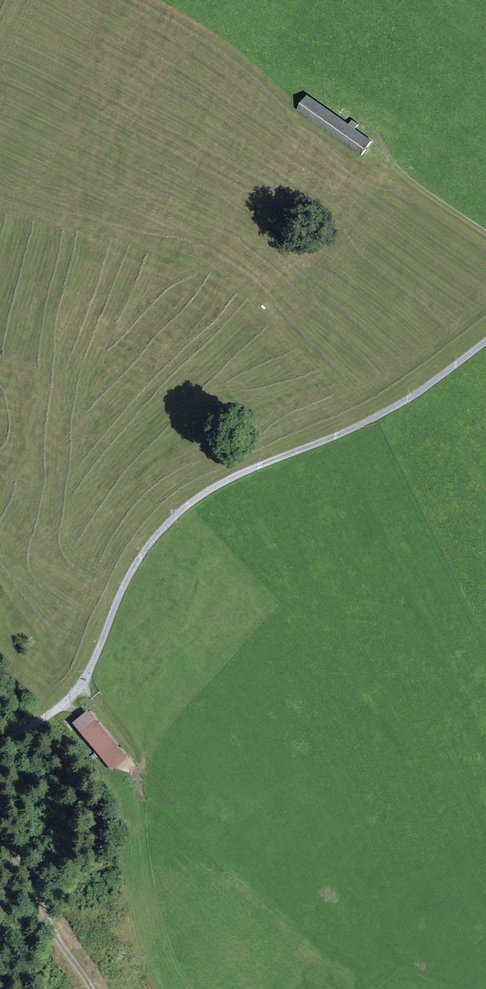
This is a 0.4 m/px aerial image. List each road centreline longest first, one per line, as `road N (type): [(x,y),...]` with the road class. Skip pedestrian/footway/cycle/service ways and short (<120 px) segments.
road 1 (track): [(485,341),(434,382),(338,435),(183,504),(140,554),(88,670),(50,715),(0,747)]
road 2 (track): [(0,839),(91,988)]
road 3 (track): [(385,159),(485,232)]

